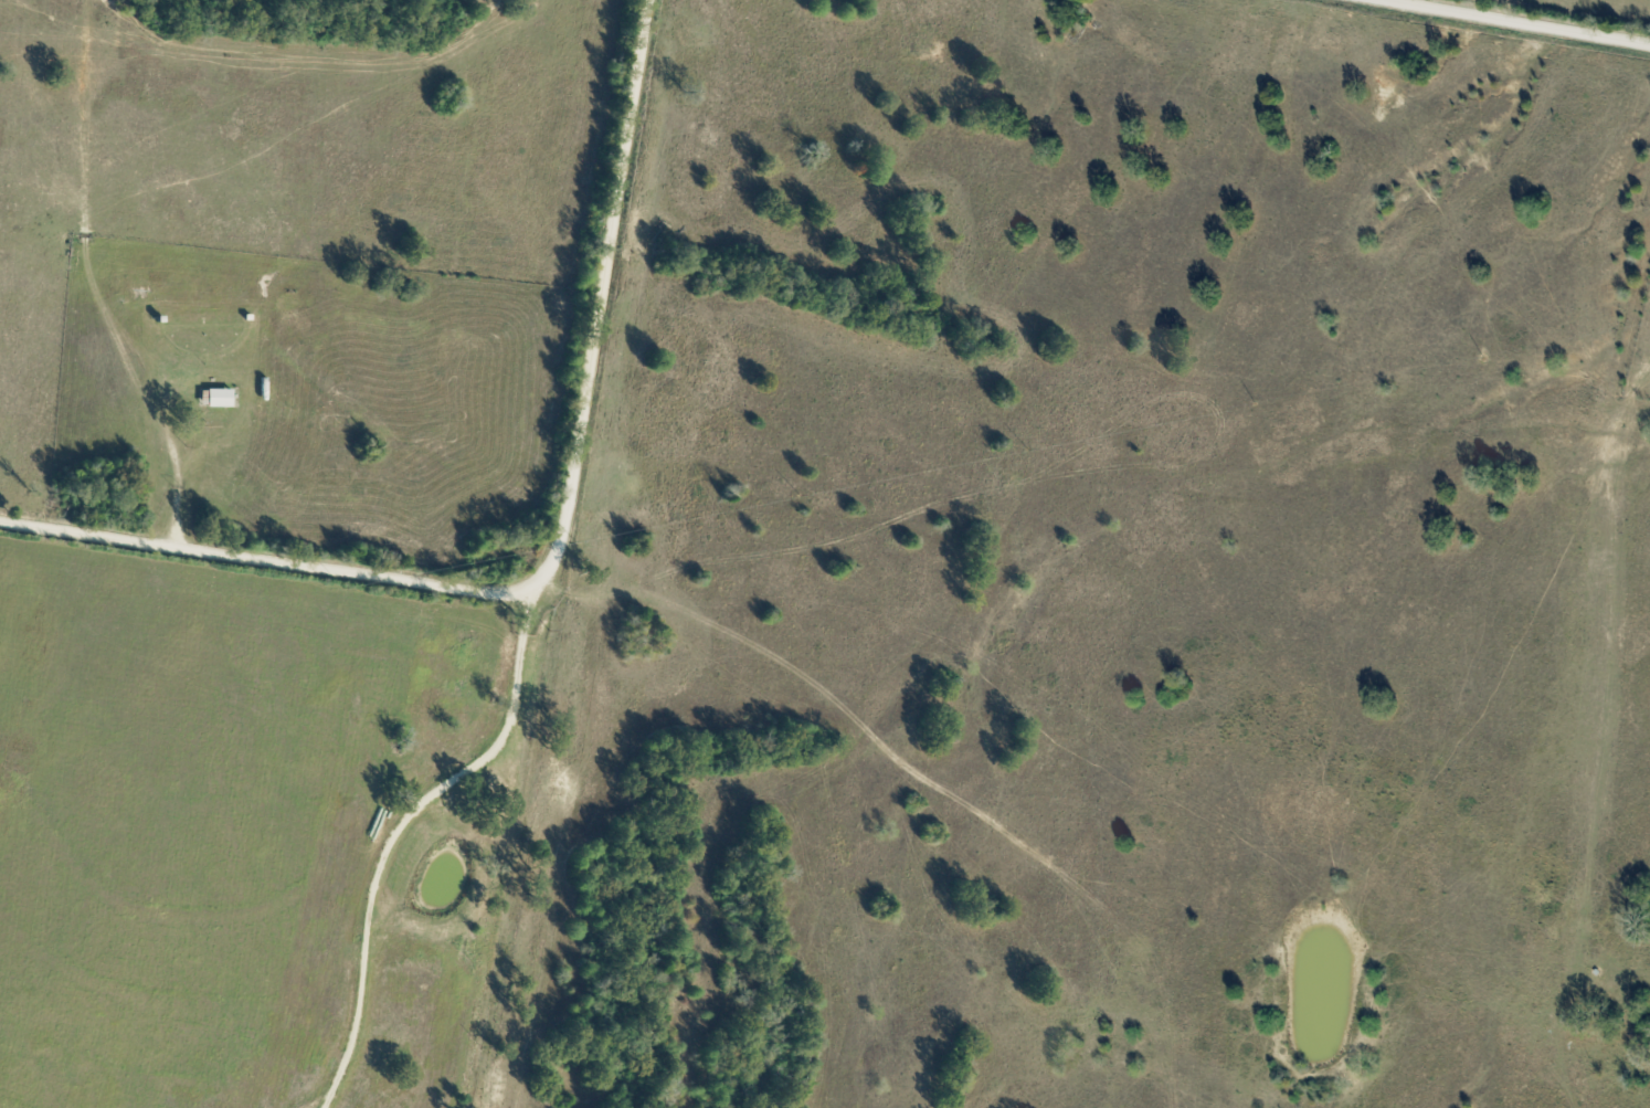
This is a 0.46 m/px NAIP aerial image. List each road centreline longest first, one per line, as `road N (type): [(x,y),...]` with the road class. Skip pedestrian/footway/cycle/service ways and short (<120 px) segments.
road 1 (residential): [(0,525),(501,597),(527,588),(539,578),(560,523),(644,0)]
road 2 (residential): [(1373,0),(1649,46)]

